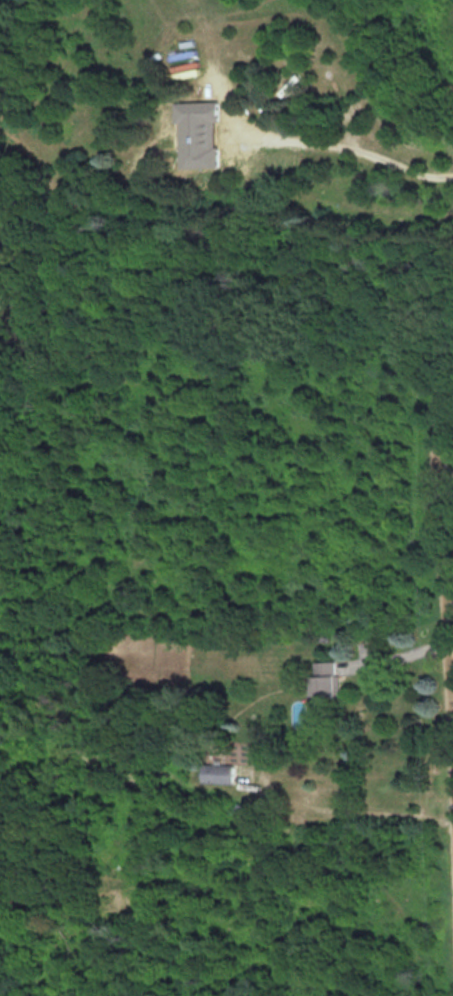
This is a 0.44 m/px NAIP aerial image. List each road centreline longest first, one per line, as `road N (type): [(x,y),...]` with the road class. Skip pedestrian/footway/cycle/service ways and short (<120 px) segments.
road 1 (residential): [(452,385),(435,478),(452,759)]

